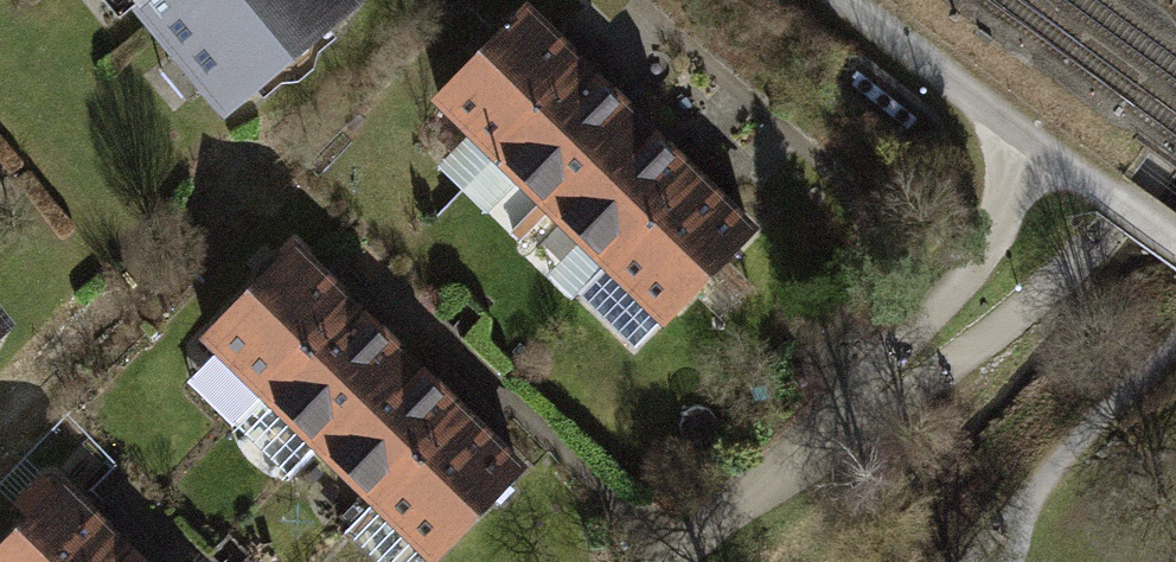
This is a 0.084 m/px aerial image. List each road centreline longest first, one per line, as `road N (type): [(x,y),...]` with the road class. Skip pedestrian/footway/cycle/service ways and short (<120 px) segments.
road 1 (track): [(1017,133),(839,0)]
road 2 (track): [(824,435),(671,561)]
road 3 (track): [(1175,248),(1017,133)]

